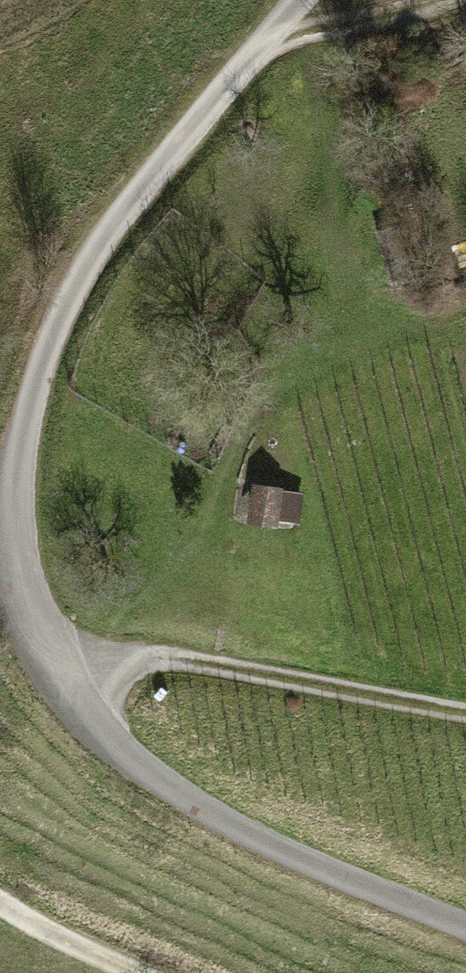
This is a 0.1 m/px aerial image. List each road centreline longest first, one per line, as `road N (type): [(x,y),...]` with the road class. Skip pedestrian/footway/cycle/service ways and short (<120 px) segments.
road 1 (unclassified): [(294,0),(94,248),(57,316),(24,420),(14,560),(30,636),(50,675),(155,777),(202,809),(329,871),(465,927)]
road 2 (track): [(465,716),(240,674),(94,661),(30,636)]
road 3 (track): [(293,1),(325,21),(428,17),(458,0)]
road 4 (residential): [(149,972),(0,900)]

